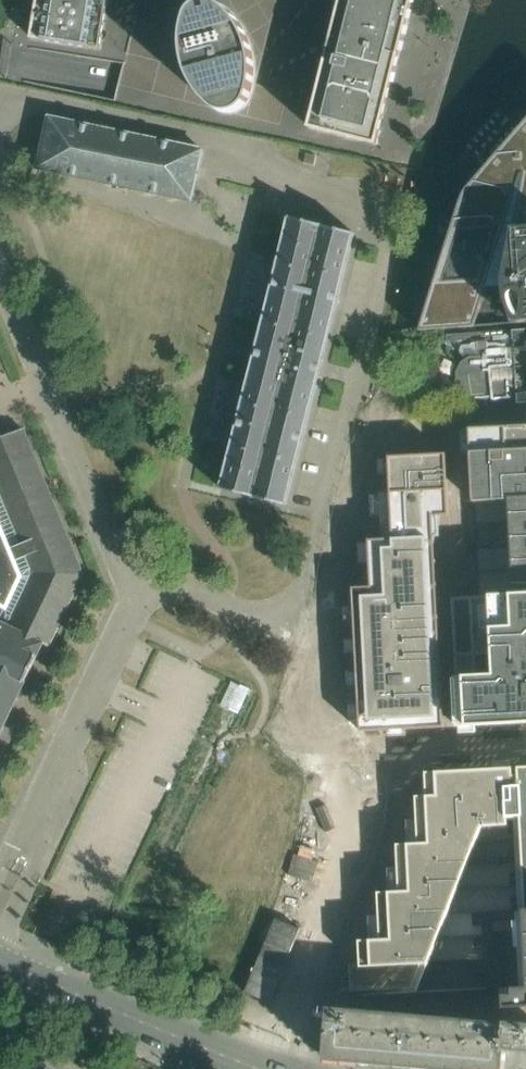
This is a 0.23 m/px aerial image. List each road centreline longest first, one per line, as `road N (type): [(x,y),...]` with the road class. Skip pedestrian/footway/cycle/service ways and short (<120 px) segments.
road 1 (secondary): [(257,1068),(0,962)]

